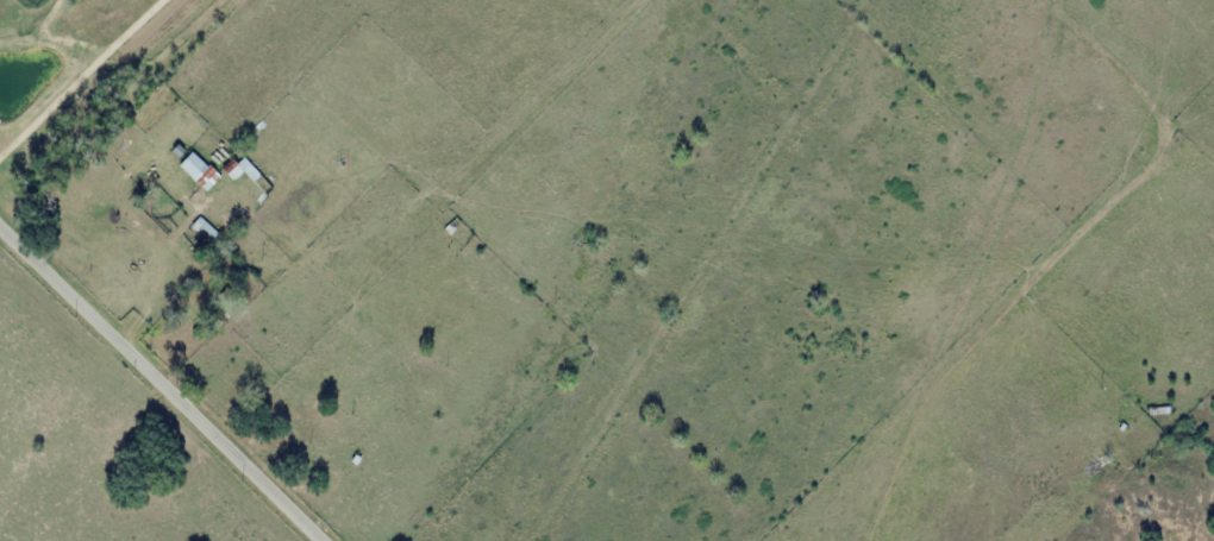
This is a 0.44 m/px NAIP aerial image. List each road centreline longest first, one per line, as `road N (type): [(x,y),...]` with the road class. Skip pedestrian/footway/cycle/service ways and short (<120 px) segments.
road 1 (tertiary): [(0,214),(336,540)]

